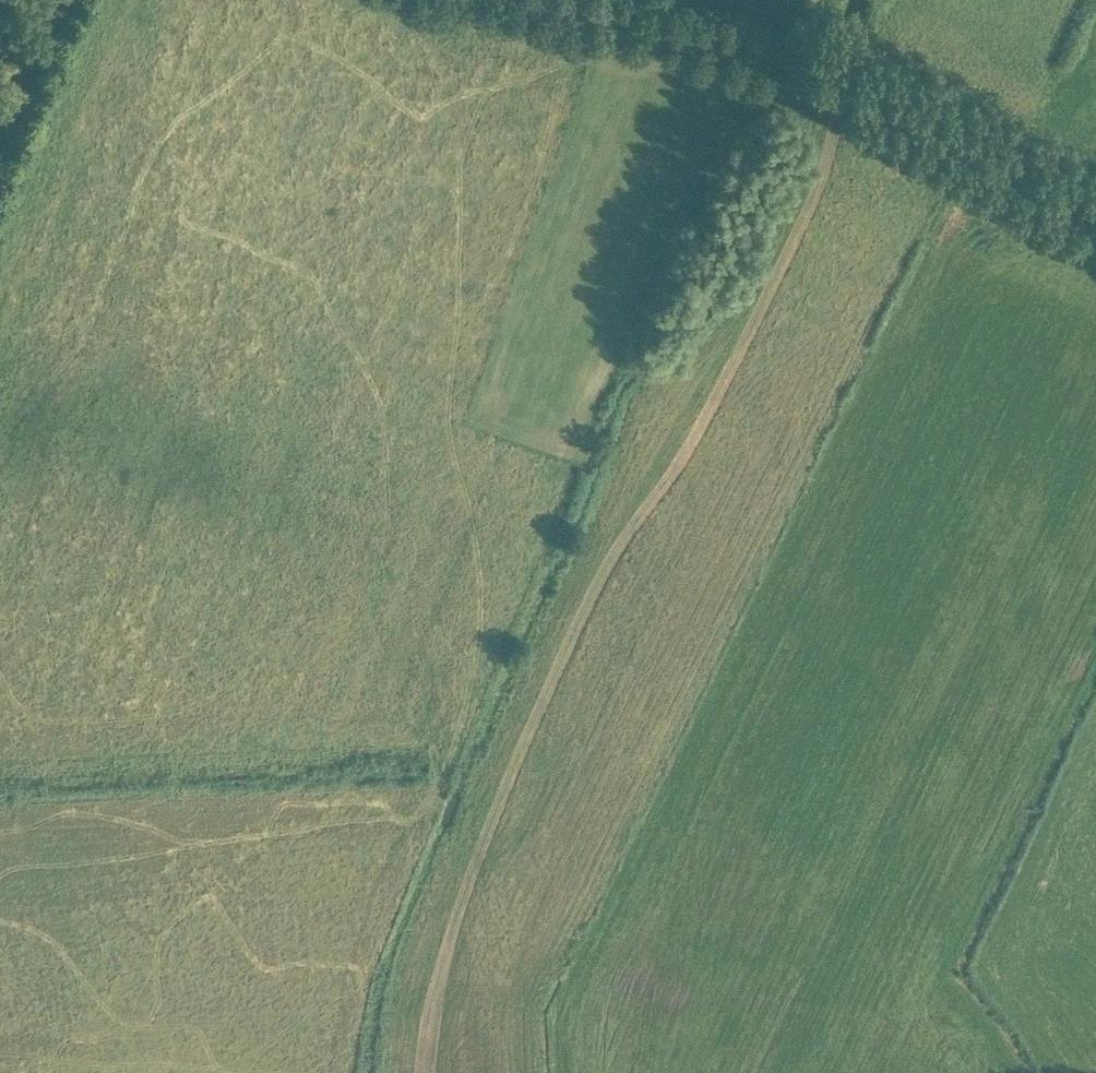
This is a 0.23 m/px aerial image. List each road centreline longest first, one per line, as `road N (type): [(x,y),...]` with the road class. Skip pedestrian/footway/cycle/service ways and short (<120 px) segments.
road 1 (unclassified): [(1095,210),(820,55),(596,0)]

